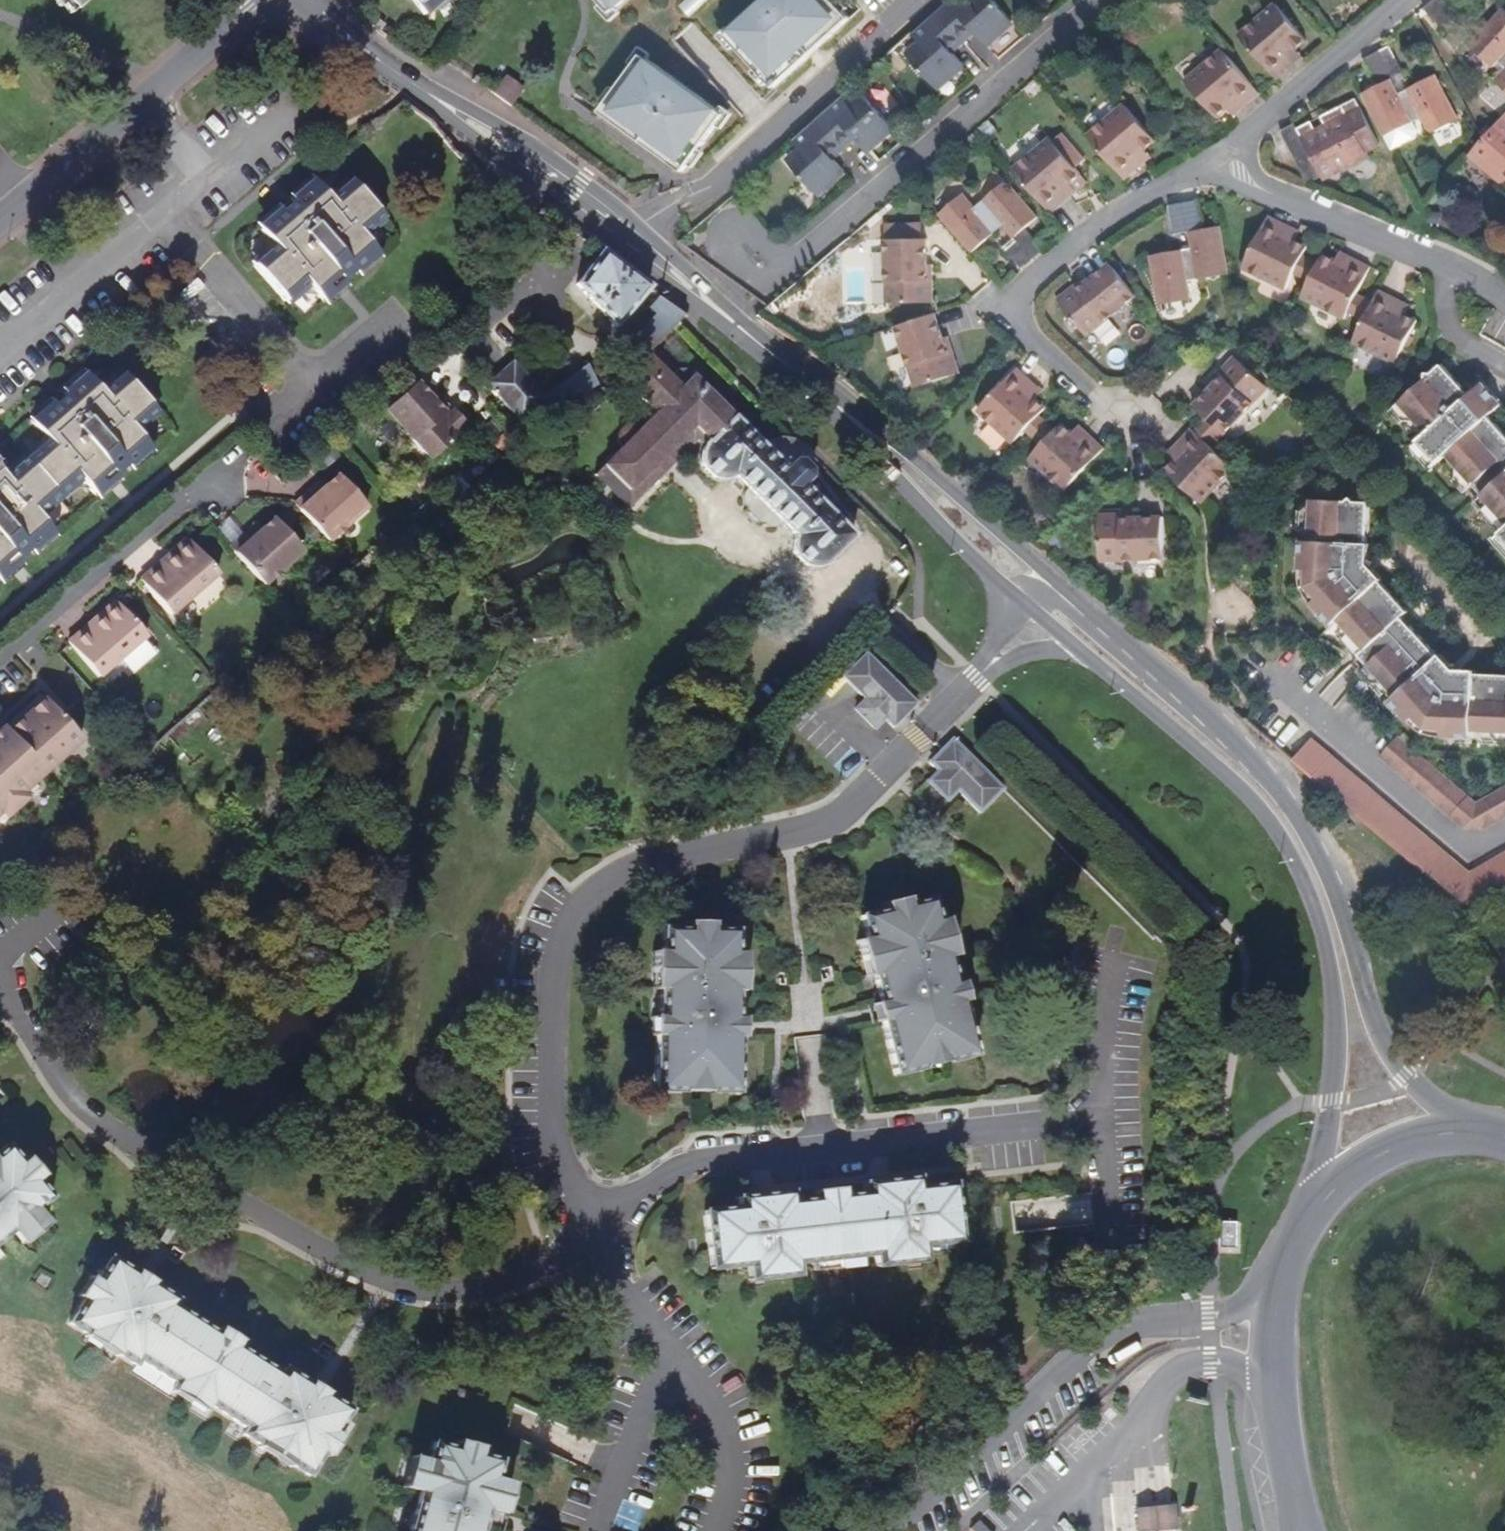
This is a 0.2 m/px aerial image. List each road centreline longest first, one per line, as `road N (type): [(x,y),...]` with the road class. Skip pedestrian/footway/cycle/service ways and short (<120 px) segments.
road 1 (primary): [(1482,1135),(1405,1077),(1374,1024),(1311,834),(1230,732),(793,375)]
road 2 (residential): [(1041,620),(850,806),(807,825),(663,855),(593,887),(557,948),(557,1145),(587,1228)]
road 3 (primary): [(1041,620),(1211,769),(1275,840),(1316,931),(1332,1034),(1328,1124),(1308,1224)]
road 4 (residential): [(587,1228),(524,1272),(439,1291),(350,1269),(90,1118),(0,986)]
road 5 (residential): [(587,1228),(676,1168),(1101,1119)]
road 6 (residential): [(768,282),(1098,0)]
road 7 (residential): [(1221,168),(1126,211),(1007,306),(1128,419)]
road 8 (primary): [(632,235),(579,189),(352,45),(310,0)]
road 9 (residential): [(138,92),(210,177),(158,224),(288,369)]
road 10 (residential): [(632,235),(738,167),(917,0)]
road 11 (primary): [(793,375),(1041,620)]
road 12 (residential): [(239,445),(0,665)]
road 13 (primary): [(1308,1224),(1291,1257),(1275,1343),(1293,1530)]
road 14 (residential): [(1300,707),(1475,851),(1504,833)]
road 15 (residential): [(1460,268),(1221,168)]
road 16 (residential): [(1403,0),(1221,168)]
road 17 (primary): [(793,375),(632,235)]
road 18 (primary): [(1482,1135),(1389,1152),(1308,1224)]
road 19 (residential): [(138,92),(0,212)]
road 20 (residential): [(248,0),(138,92)]
road 21 (residential): [(1460,268),(1444,301),(1455,333),(1504,365)]

